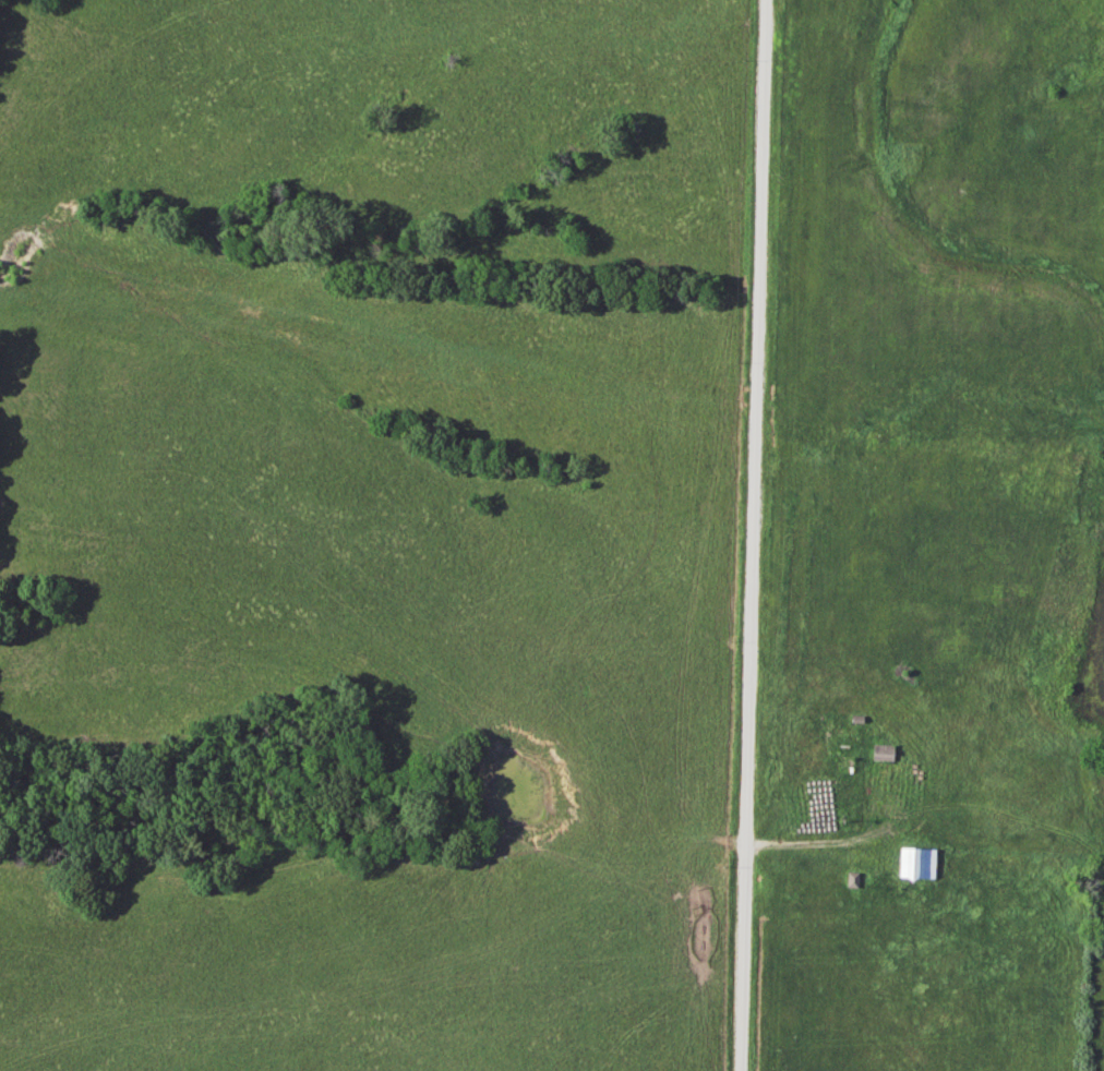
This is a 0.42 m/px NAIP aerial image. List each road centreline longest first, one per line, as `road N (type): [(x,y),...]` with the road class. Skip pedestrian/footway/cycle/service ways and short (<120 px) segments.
road 1 (residential): [(742,1070),(766,0)]

